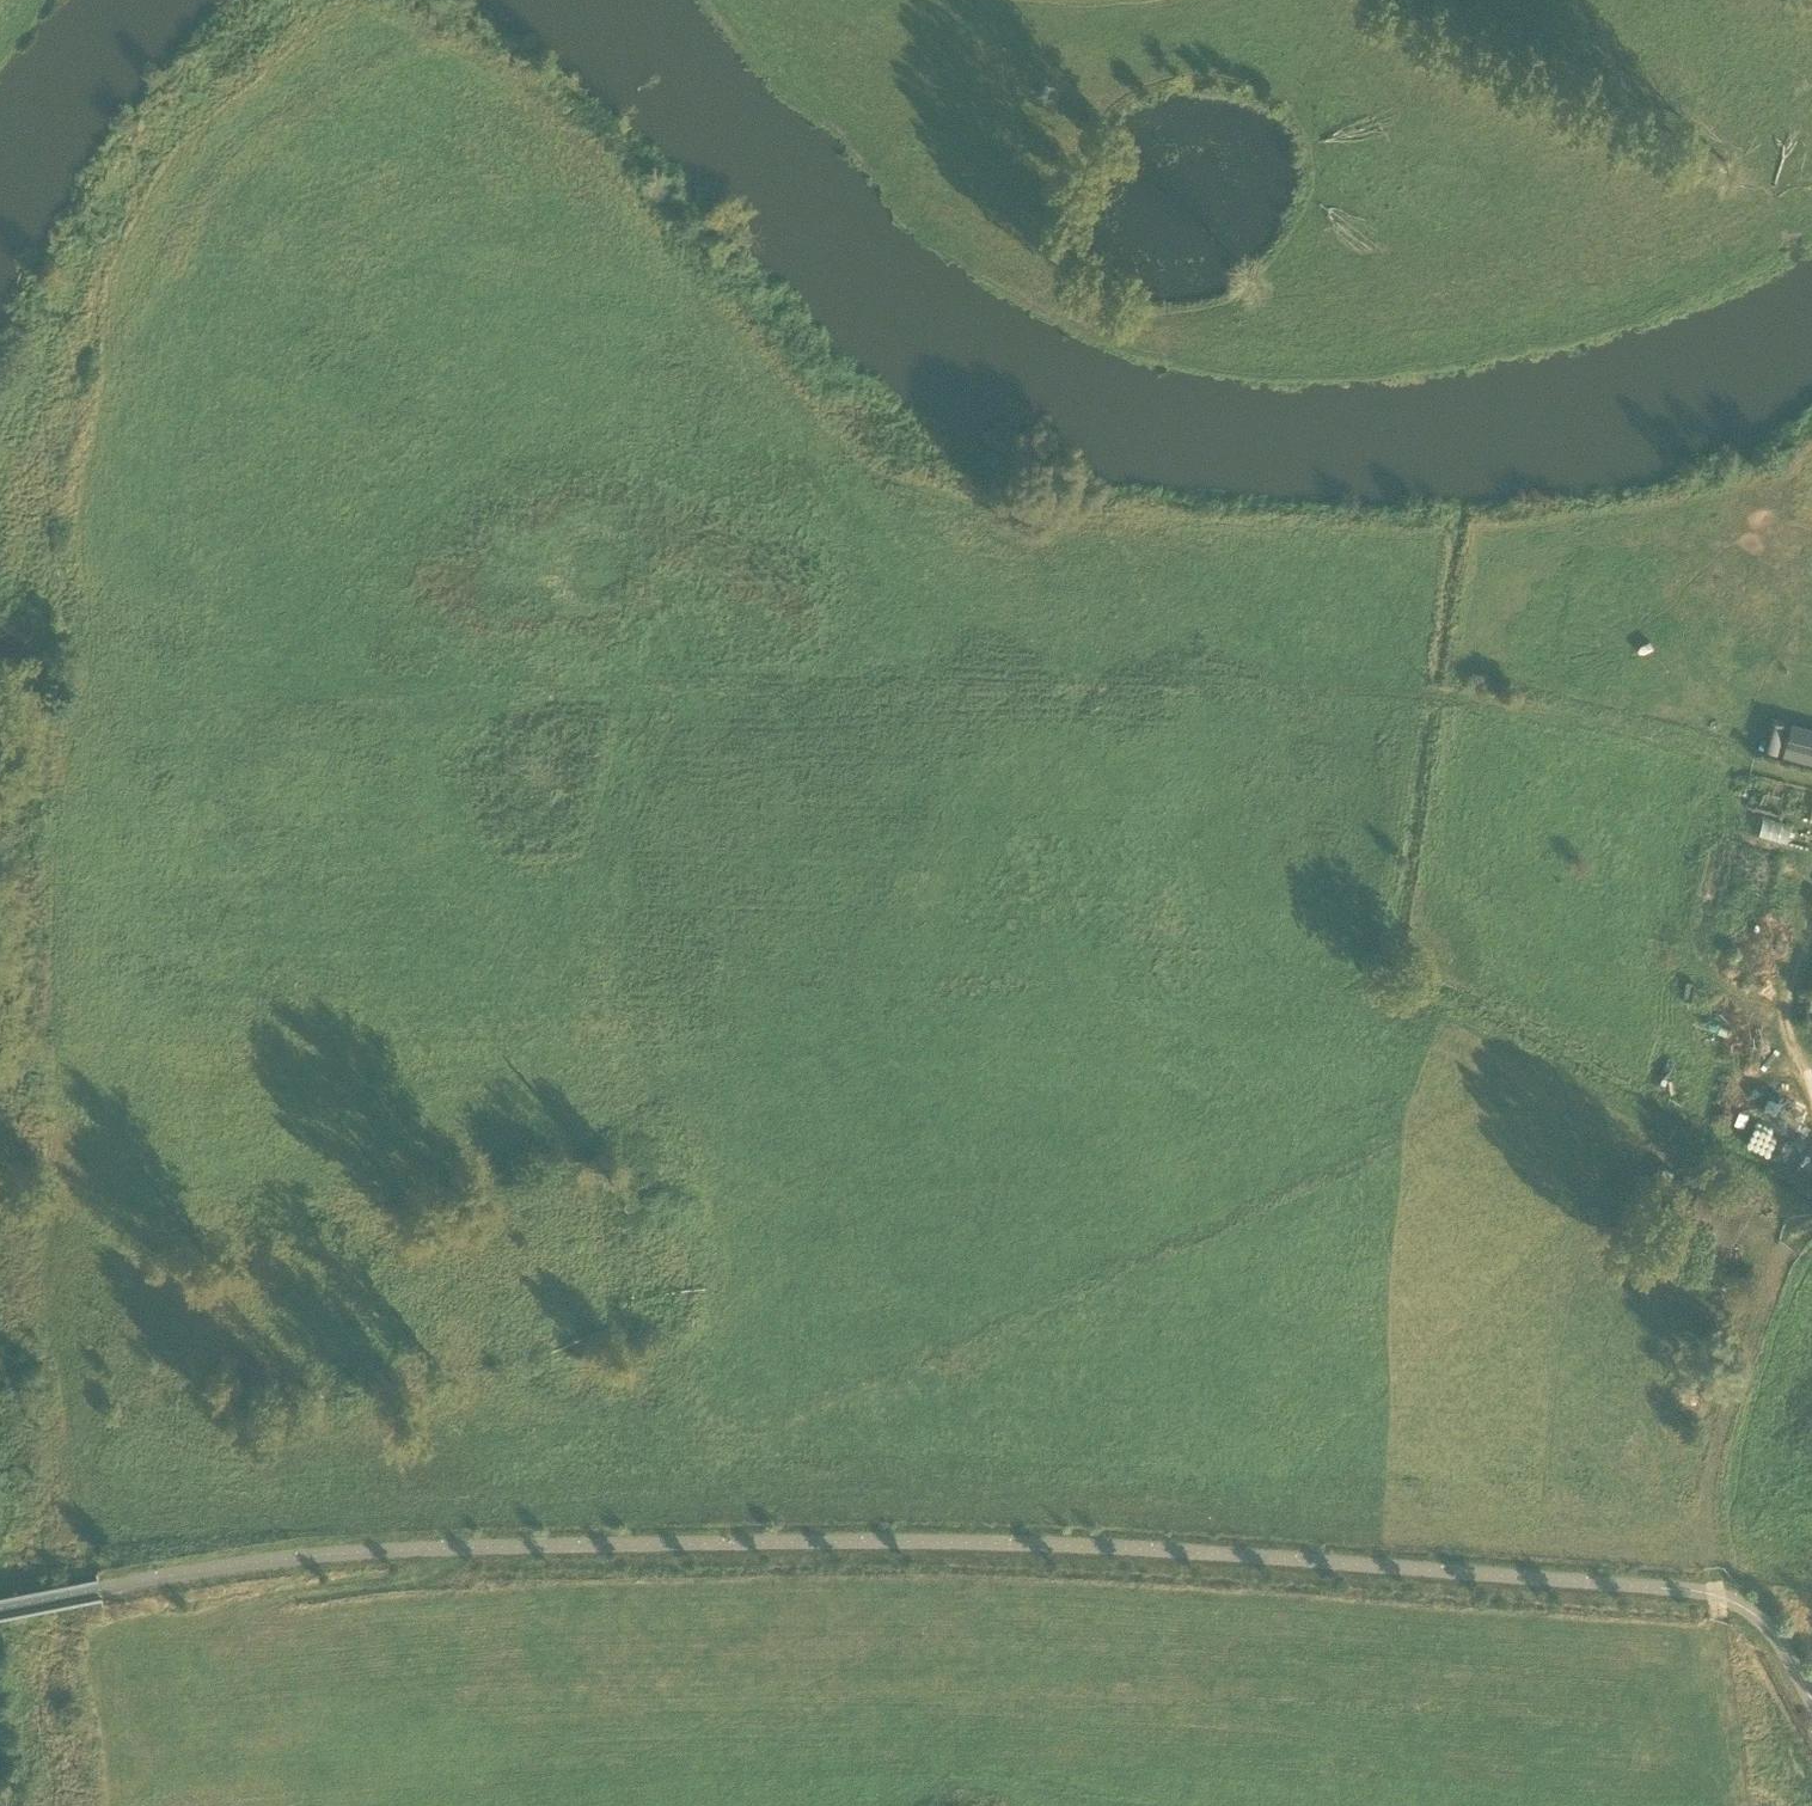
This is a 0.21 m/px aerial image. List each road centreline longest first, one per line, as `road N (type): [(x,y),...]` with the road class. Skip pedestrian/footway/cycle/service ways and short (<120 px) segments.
road 1 (motorway): [(0,1732),(243,1691),(522,1659),(955,1635),(1357,1646),(1811,1693)]
road 2 (motorway): [(1811,1634),(1654,1611),(1294,1584),(999,1576),(758,1582),(380,1610),(0,1668)]
road 3 (track): [(1811,1232),(1795,1249),(1765,1314),(1717,1467),(1710,1521),(1716,1595)]

